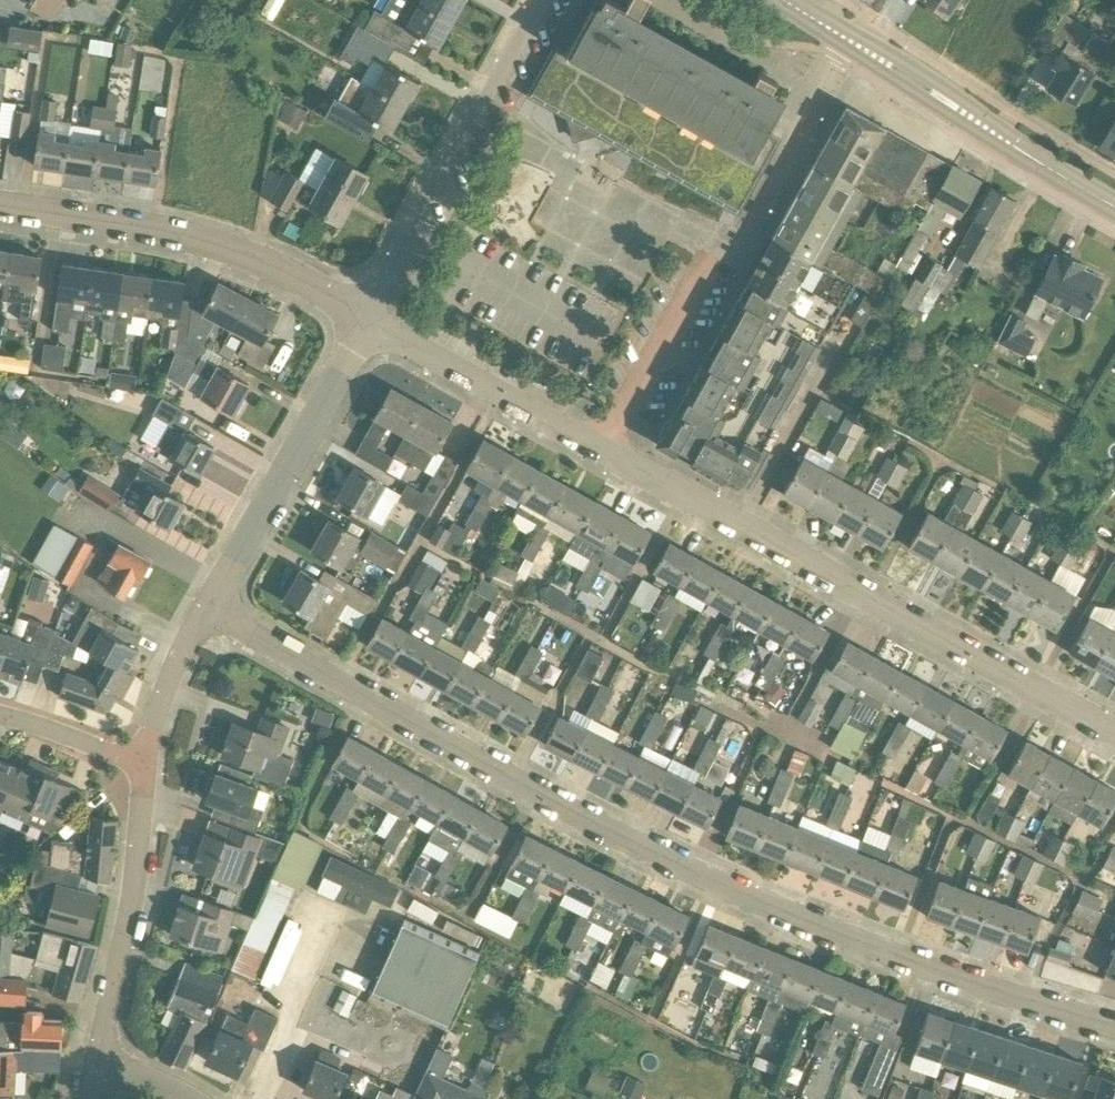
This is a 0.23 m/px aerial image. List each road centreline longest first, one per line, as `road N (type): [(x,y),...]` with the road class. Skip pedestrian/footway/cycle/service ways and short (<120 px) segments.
road 1 (residential): [(1114,1025),(961,979),(698,874),(209,607)]
road 2 (residential): [(1114,736),(604,450)]
road 3 (residential): [(604,450),(717,249),(749,232),(856,45)]
road 4 (residential): [(372,323),(229,248),(0,206)]
road 5 (residential): [(543,0),(380,287),(372,323)]
road 6 (residential): [(372,323),(209,607)]
road 7 (secondary): [(1114,207),(856,45)]
road 8 (residential): [(99,1061),(130,920),(146,764)]
road 9 (residential): [(604,450),(372,323)]
road 10 (residential): [(146,764),(173,674),(209,607)]
road 11 (residential): [(146,764),(0,714)]

